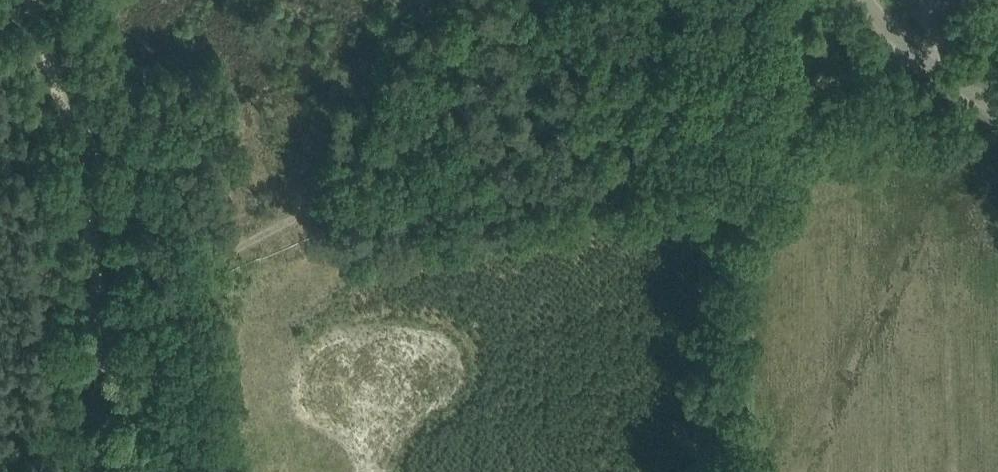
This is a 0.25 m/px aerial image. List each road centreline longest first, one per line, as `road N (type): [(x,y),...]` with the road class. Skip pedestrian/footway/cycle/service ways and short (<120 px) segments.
road 1 (track): [(115,297),(362,186),(529,128),(728,98)]
road 2 (track): [(98,307),(72,137),(31,0)]
road 3 (track): [(728,98),(932,65)]
road 4 (unclassified): [(997,115),(932,65),(872,0)]
road 5 (track): [(89,471),(98,307)]

